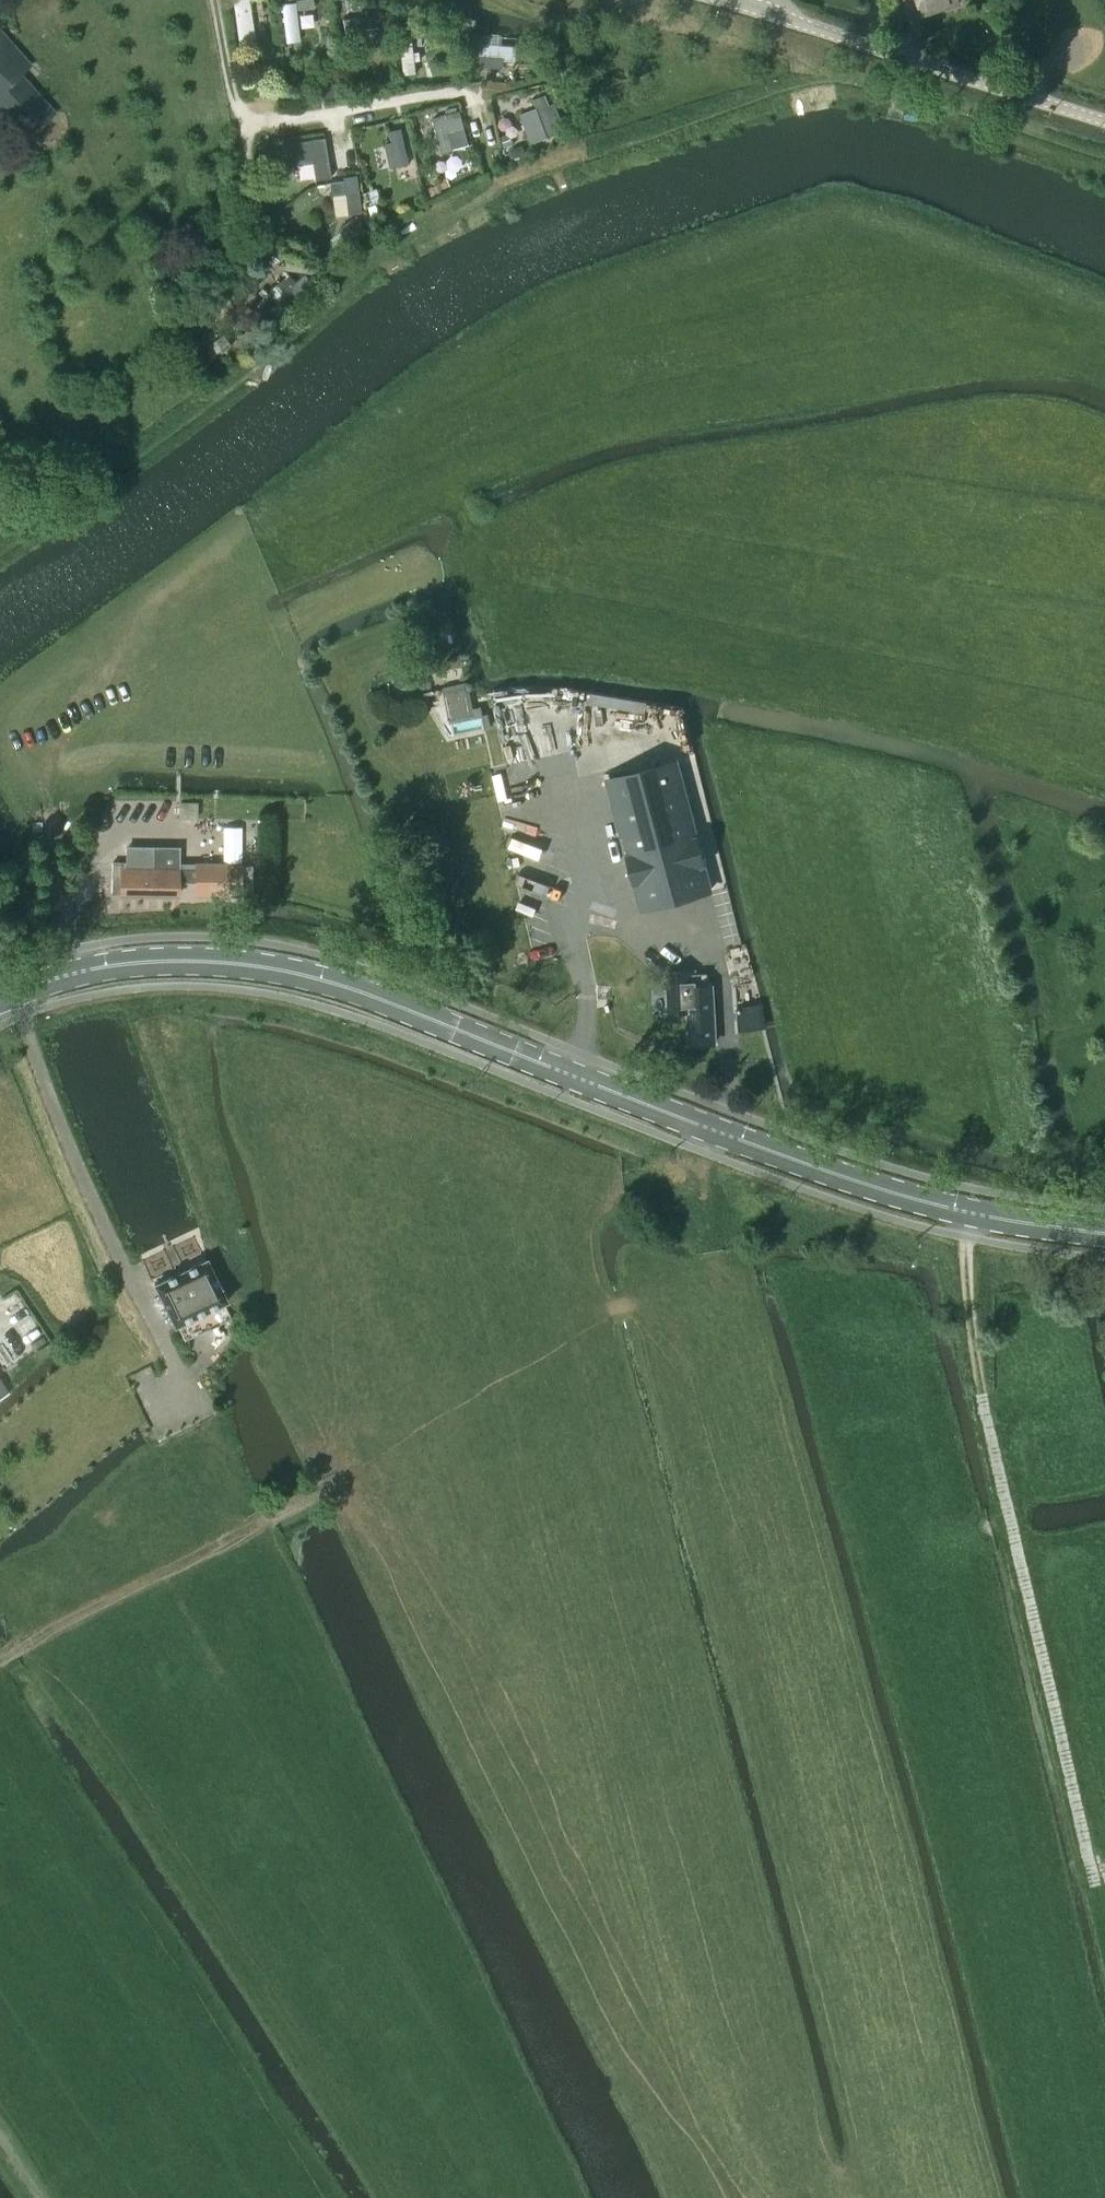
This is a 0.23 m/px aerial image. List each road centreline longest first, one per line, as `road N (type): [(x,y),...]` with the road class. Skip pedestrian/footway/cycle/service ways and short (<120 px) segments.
road 1 (primary): [(0,1004),(67,977),(155,959),(290,973),(917,1201),(1104,1235)]
road 2 (track): [(0,1664),(324,1490),(619,1310),(716,1279),(713,1255)]
road 3 (track): [(1104,1875),(1093,1877),(985,1412),(964,1235),(968,1212)]
road 4 (tertiary): [(726,0),(1104,120)]

